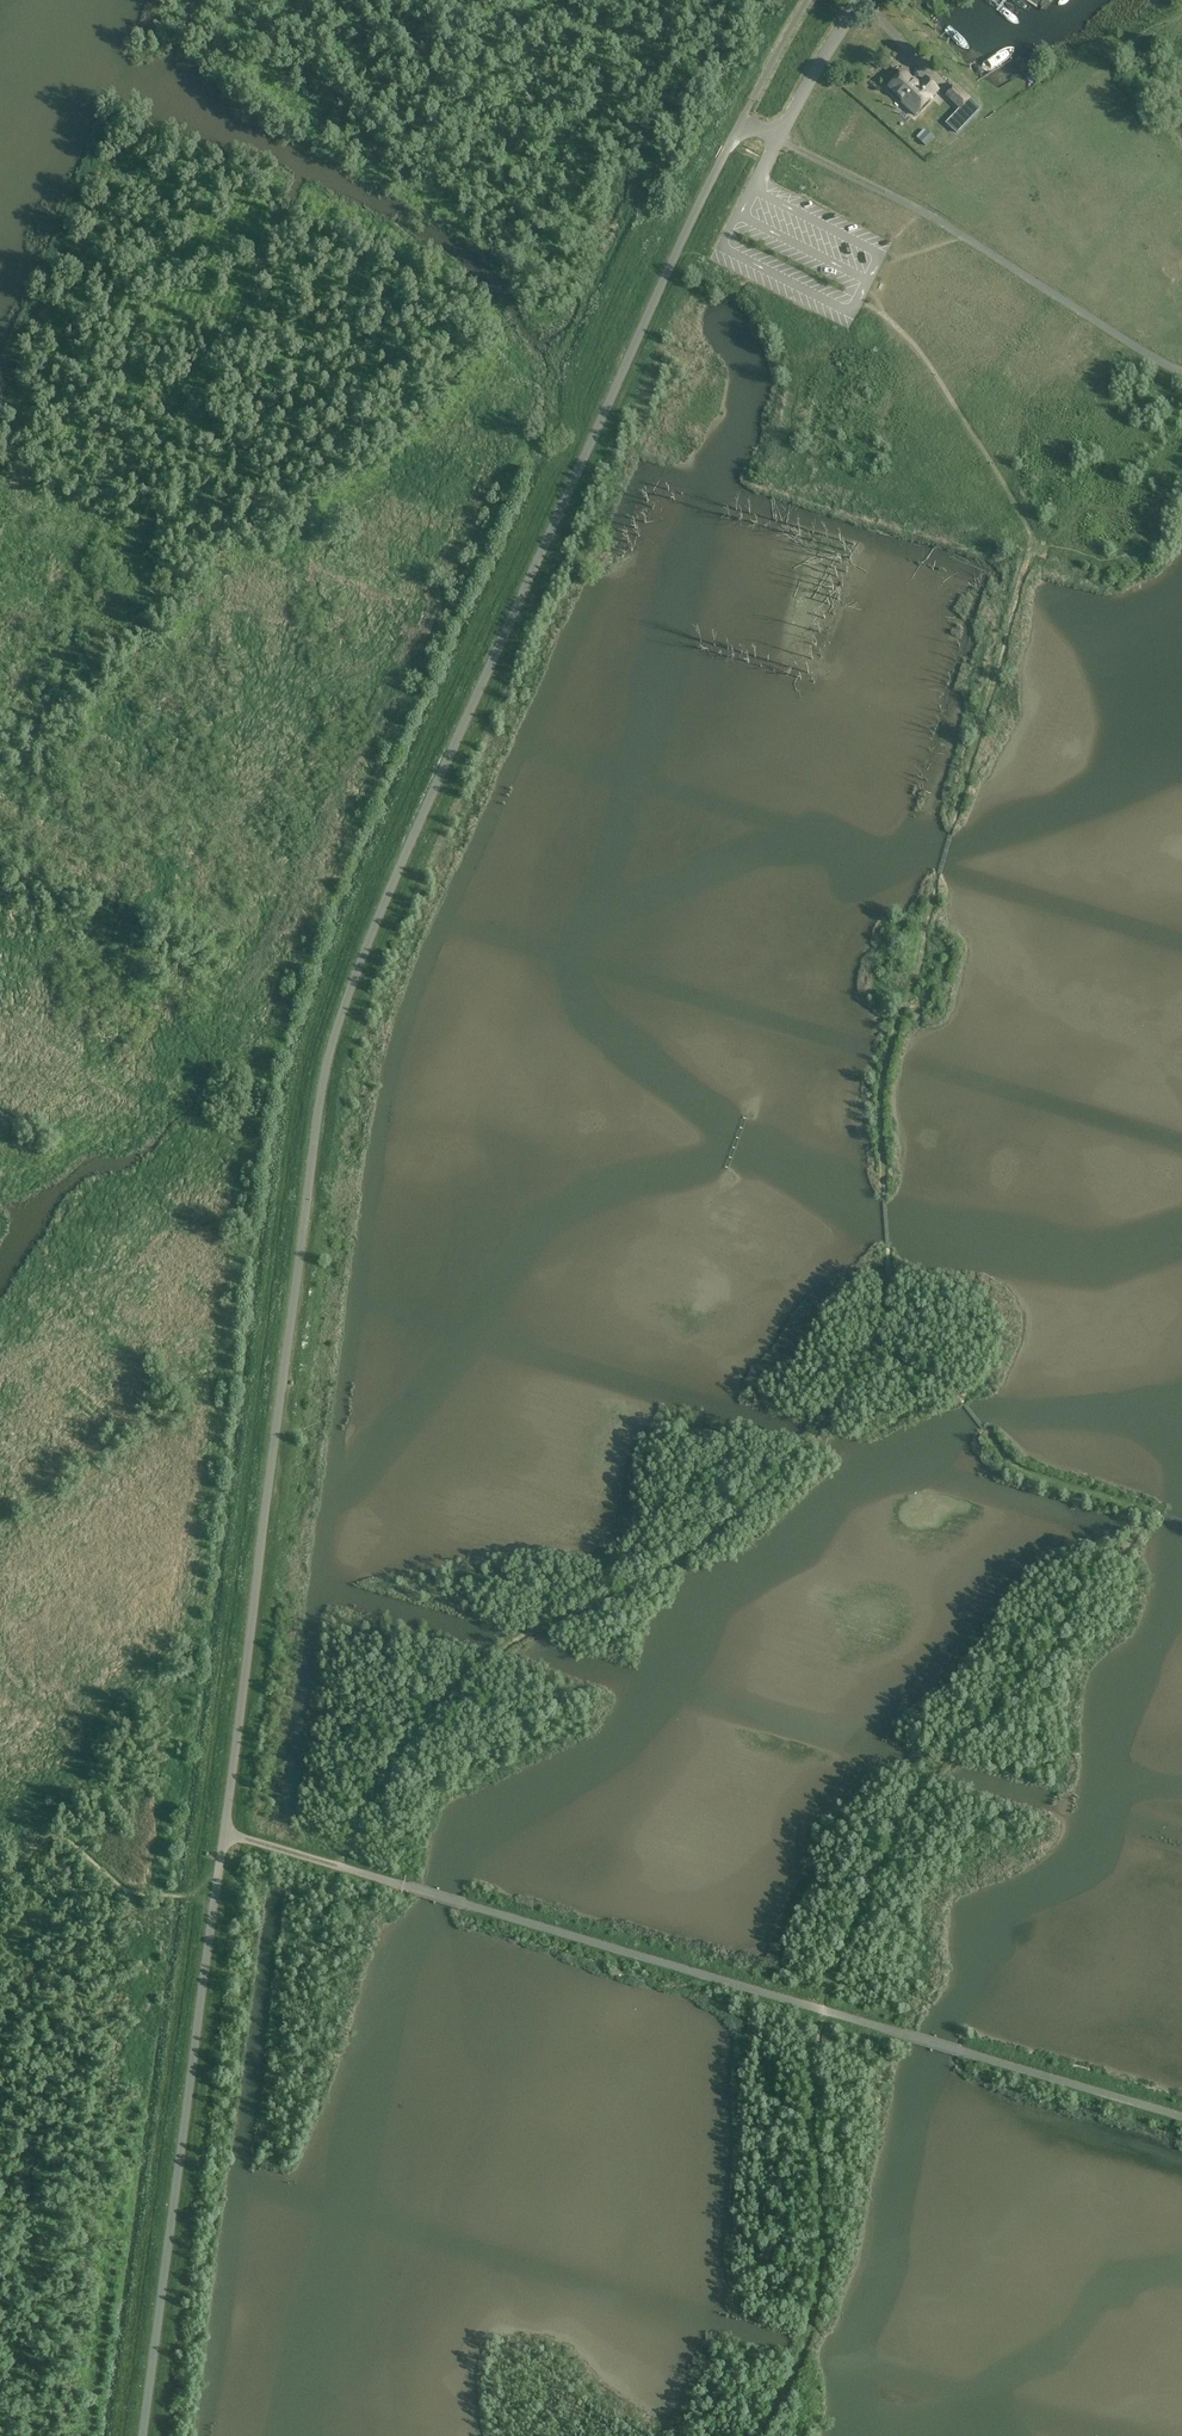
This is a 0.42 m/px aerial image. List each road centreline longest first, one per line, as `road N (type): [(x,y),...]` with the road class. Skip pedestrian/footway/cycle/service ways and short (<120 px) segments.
road 1 (unclassified): [(780,141),(740,122),(721,159),(436,787),(333,1042),(299,1242),(143,2435)]
road 2 (unclassified): [(780,141),(861,0)]

